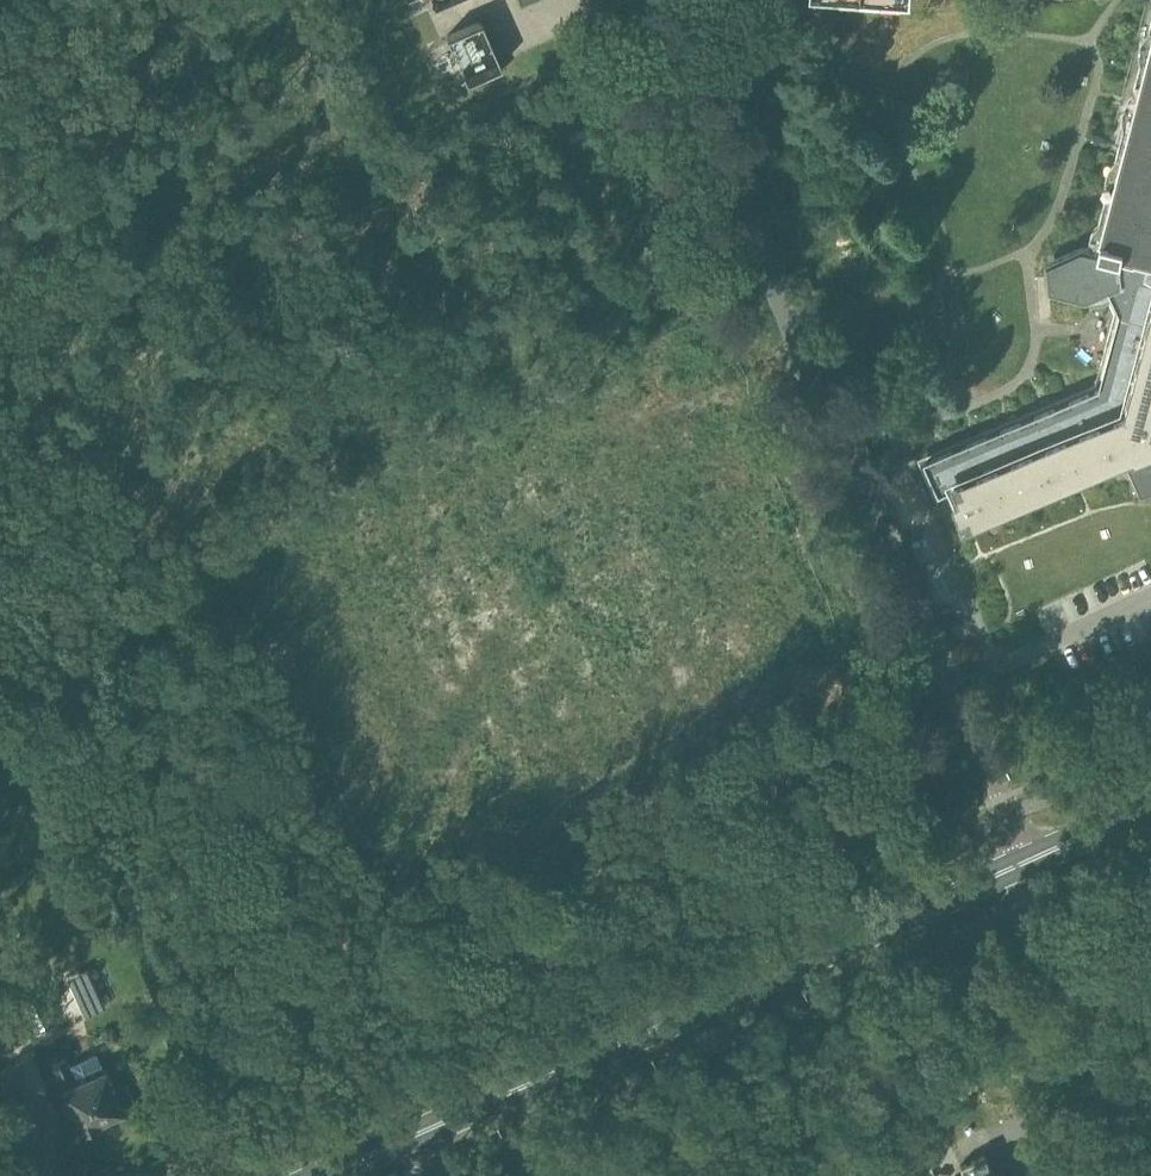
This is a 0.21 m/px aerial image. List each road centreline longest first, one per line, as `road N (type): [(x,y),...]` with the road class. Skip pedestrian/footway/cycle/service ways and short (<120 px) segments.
road 1 (primary): [(324,1175),(1150,806)]

